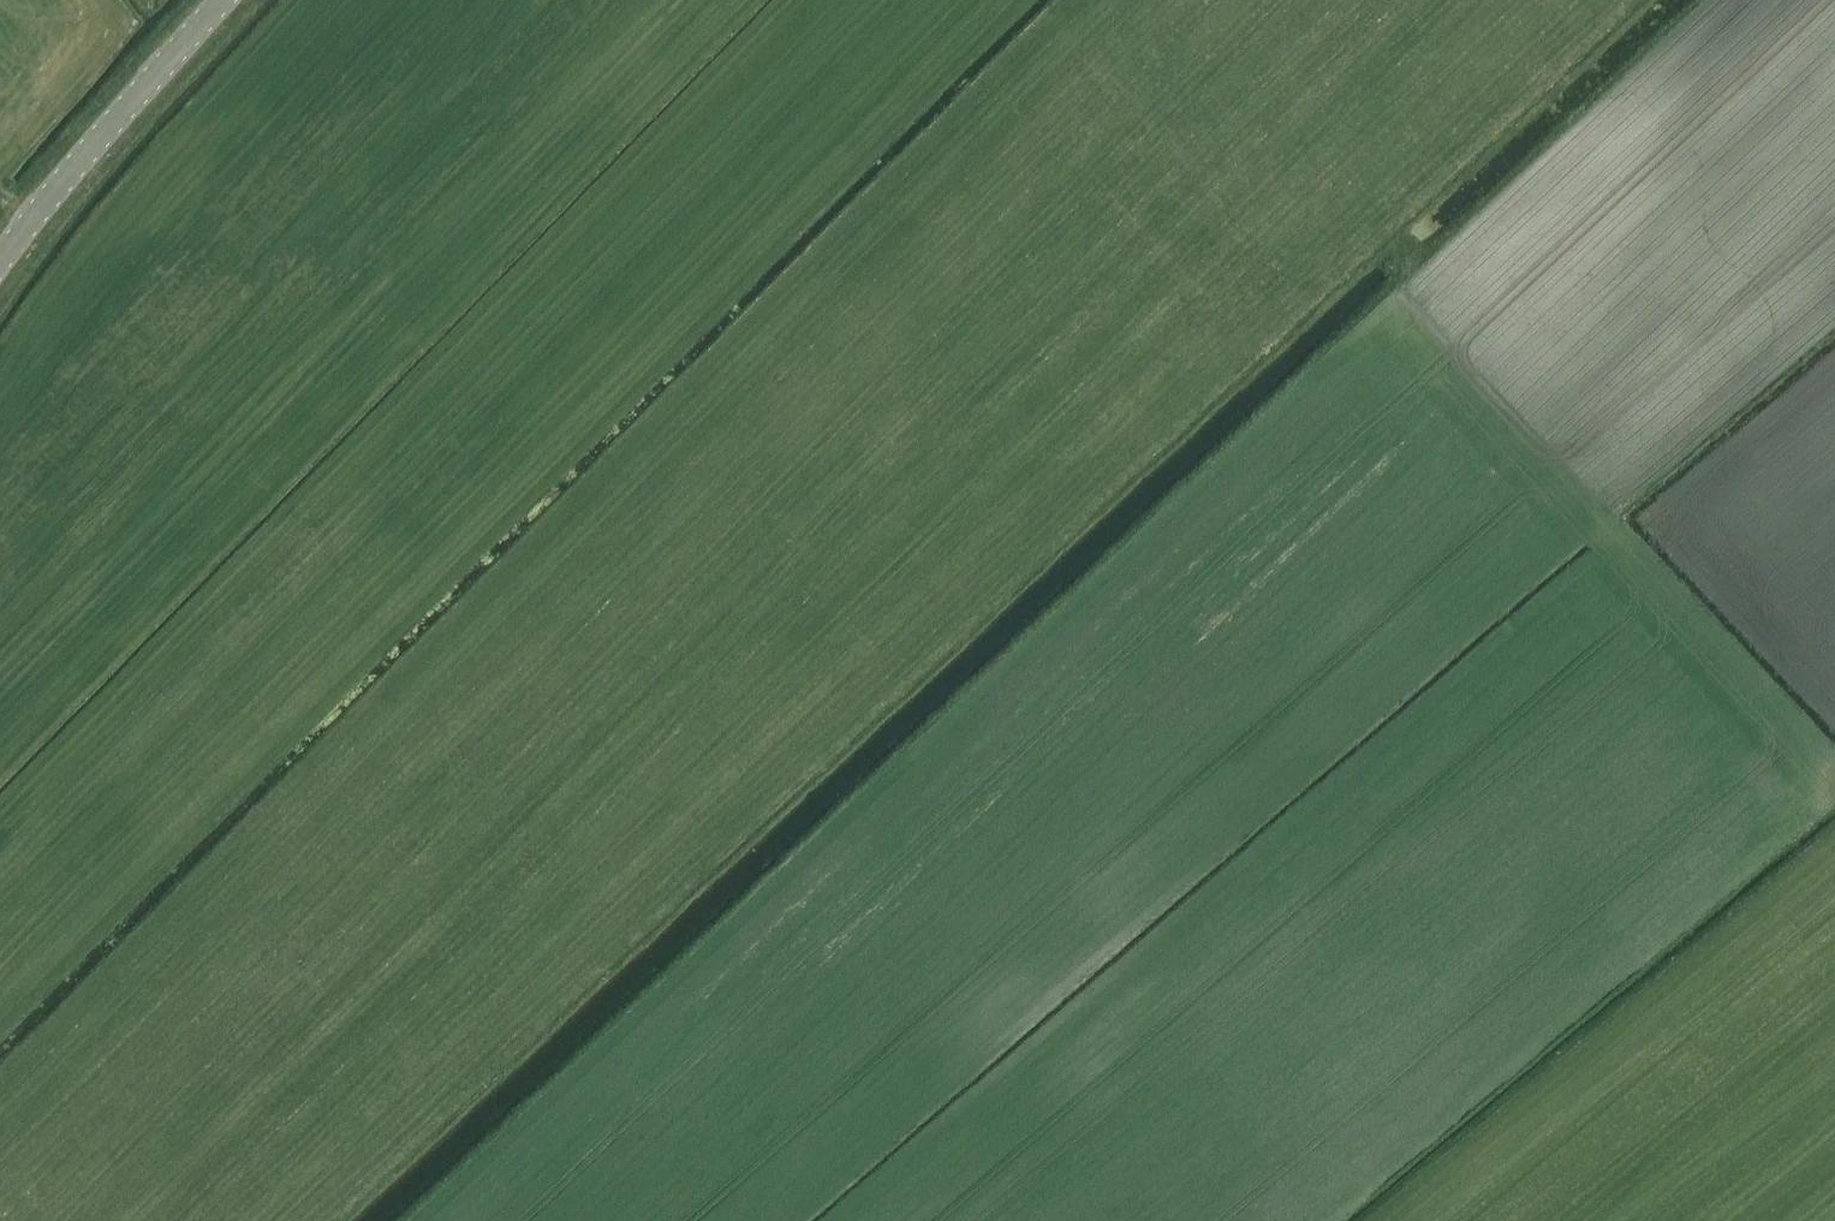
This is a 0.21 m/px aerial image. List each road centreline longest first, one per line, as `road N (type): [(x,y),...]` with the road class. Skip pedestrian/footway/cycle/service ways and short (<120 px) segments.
road 1 (tertiary): [(0,262),(222,0)]

